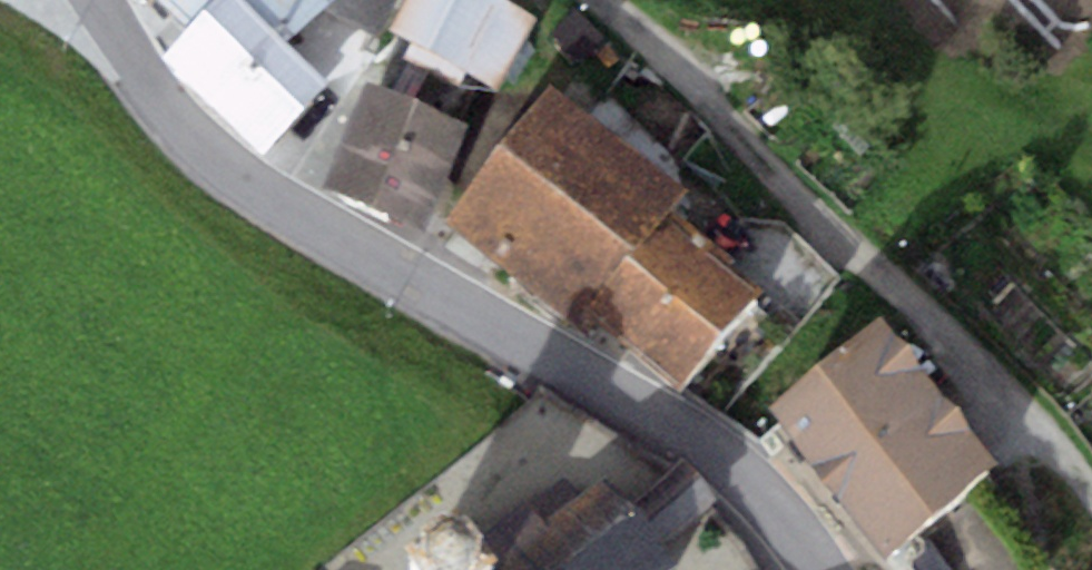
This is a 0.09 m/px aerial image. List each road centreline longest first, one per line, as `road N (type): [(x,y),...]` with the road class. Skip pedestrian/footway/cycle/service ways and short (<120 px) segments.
road 1 (unclassified): [(95,0),(227,184),(745,469),(822,569)]
road 2 (track): [(594,0),(1061,439),(1091,483)]

